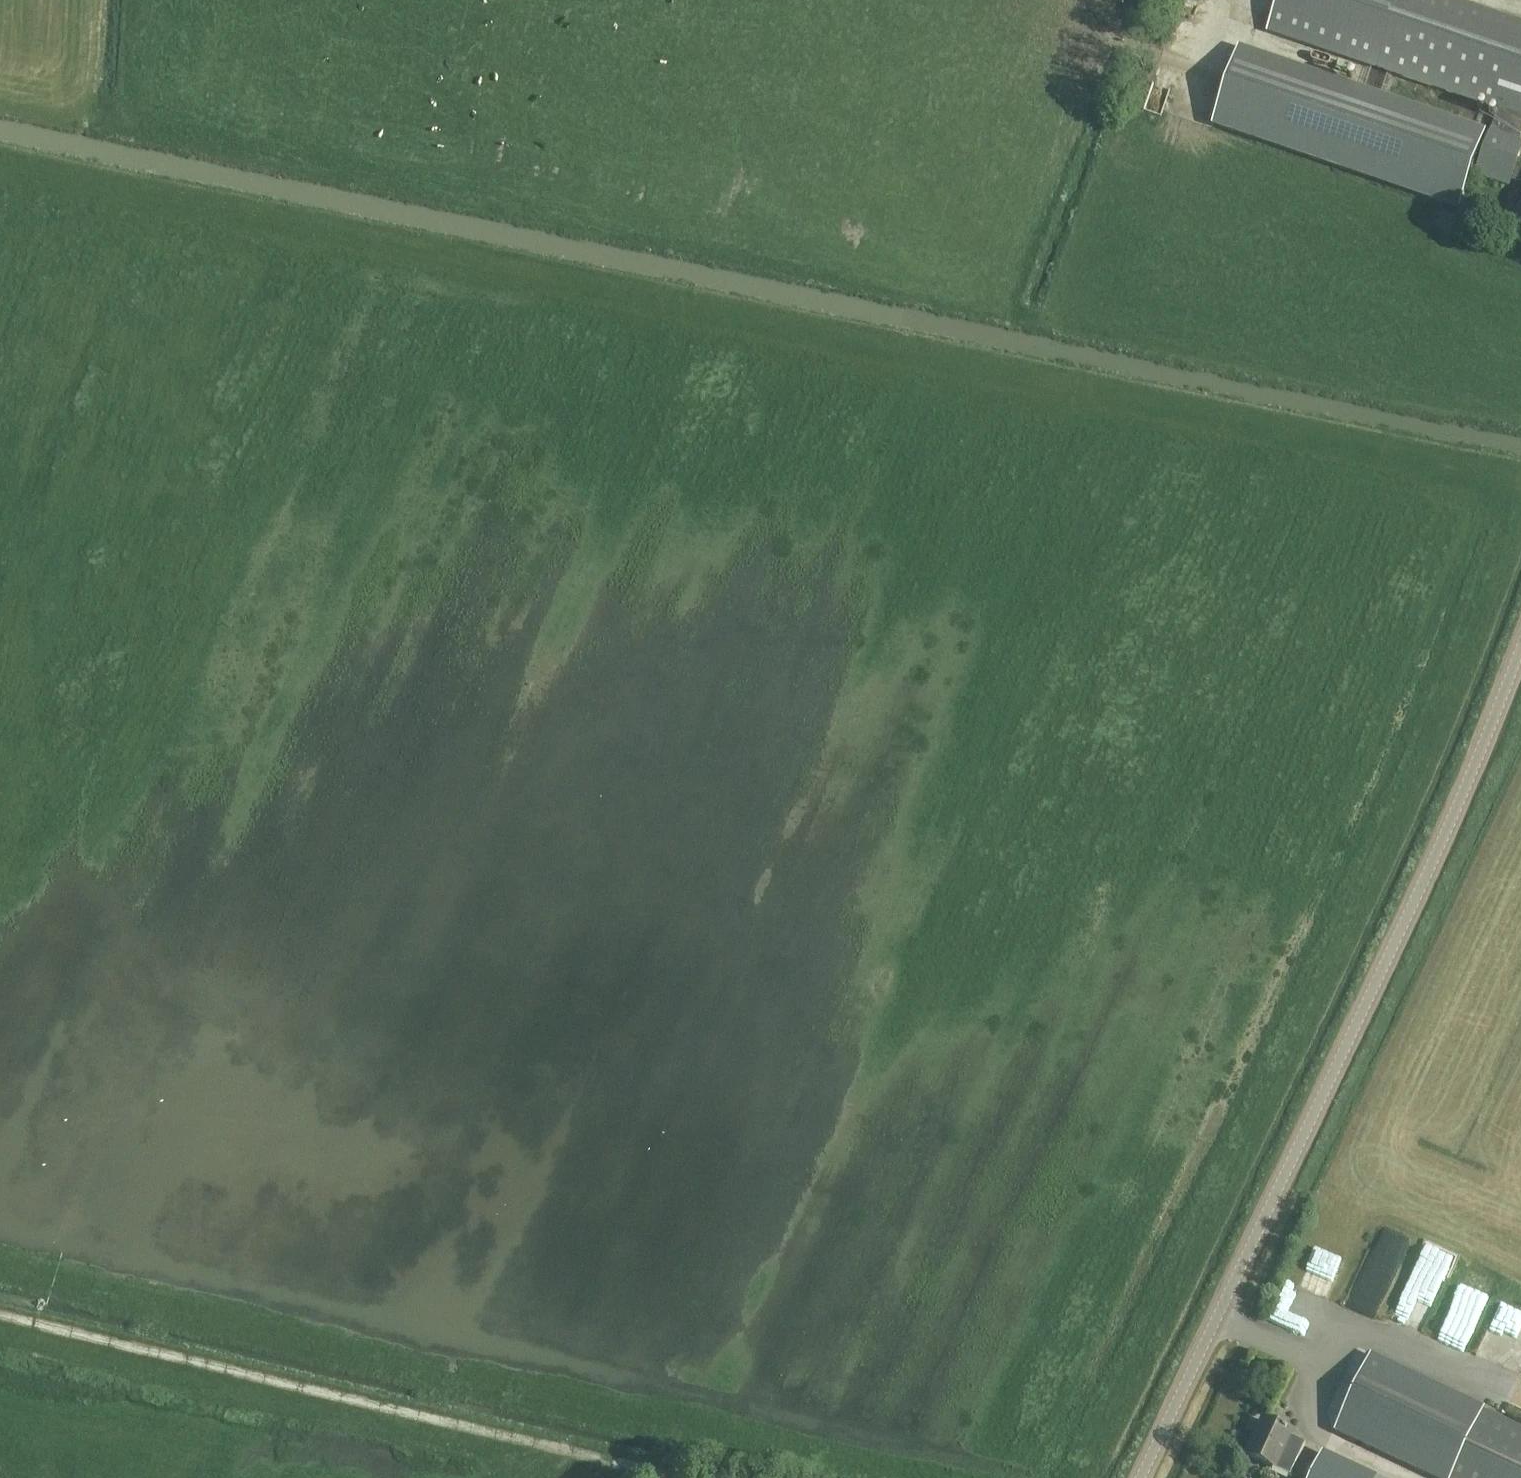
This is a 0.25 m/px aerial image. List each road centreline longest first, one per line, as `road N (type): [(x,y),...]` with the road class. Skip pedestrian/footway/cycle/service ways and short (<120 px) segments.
road 1 (tertiary): [(1140,1477),(1456,809),(1520,643)]

